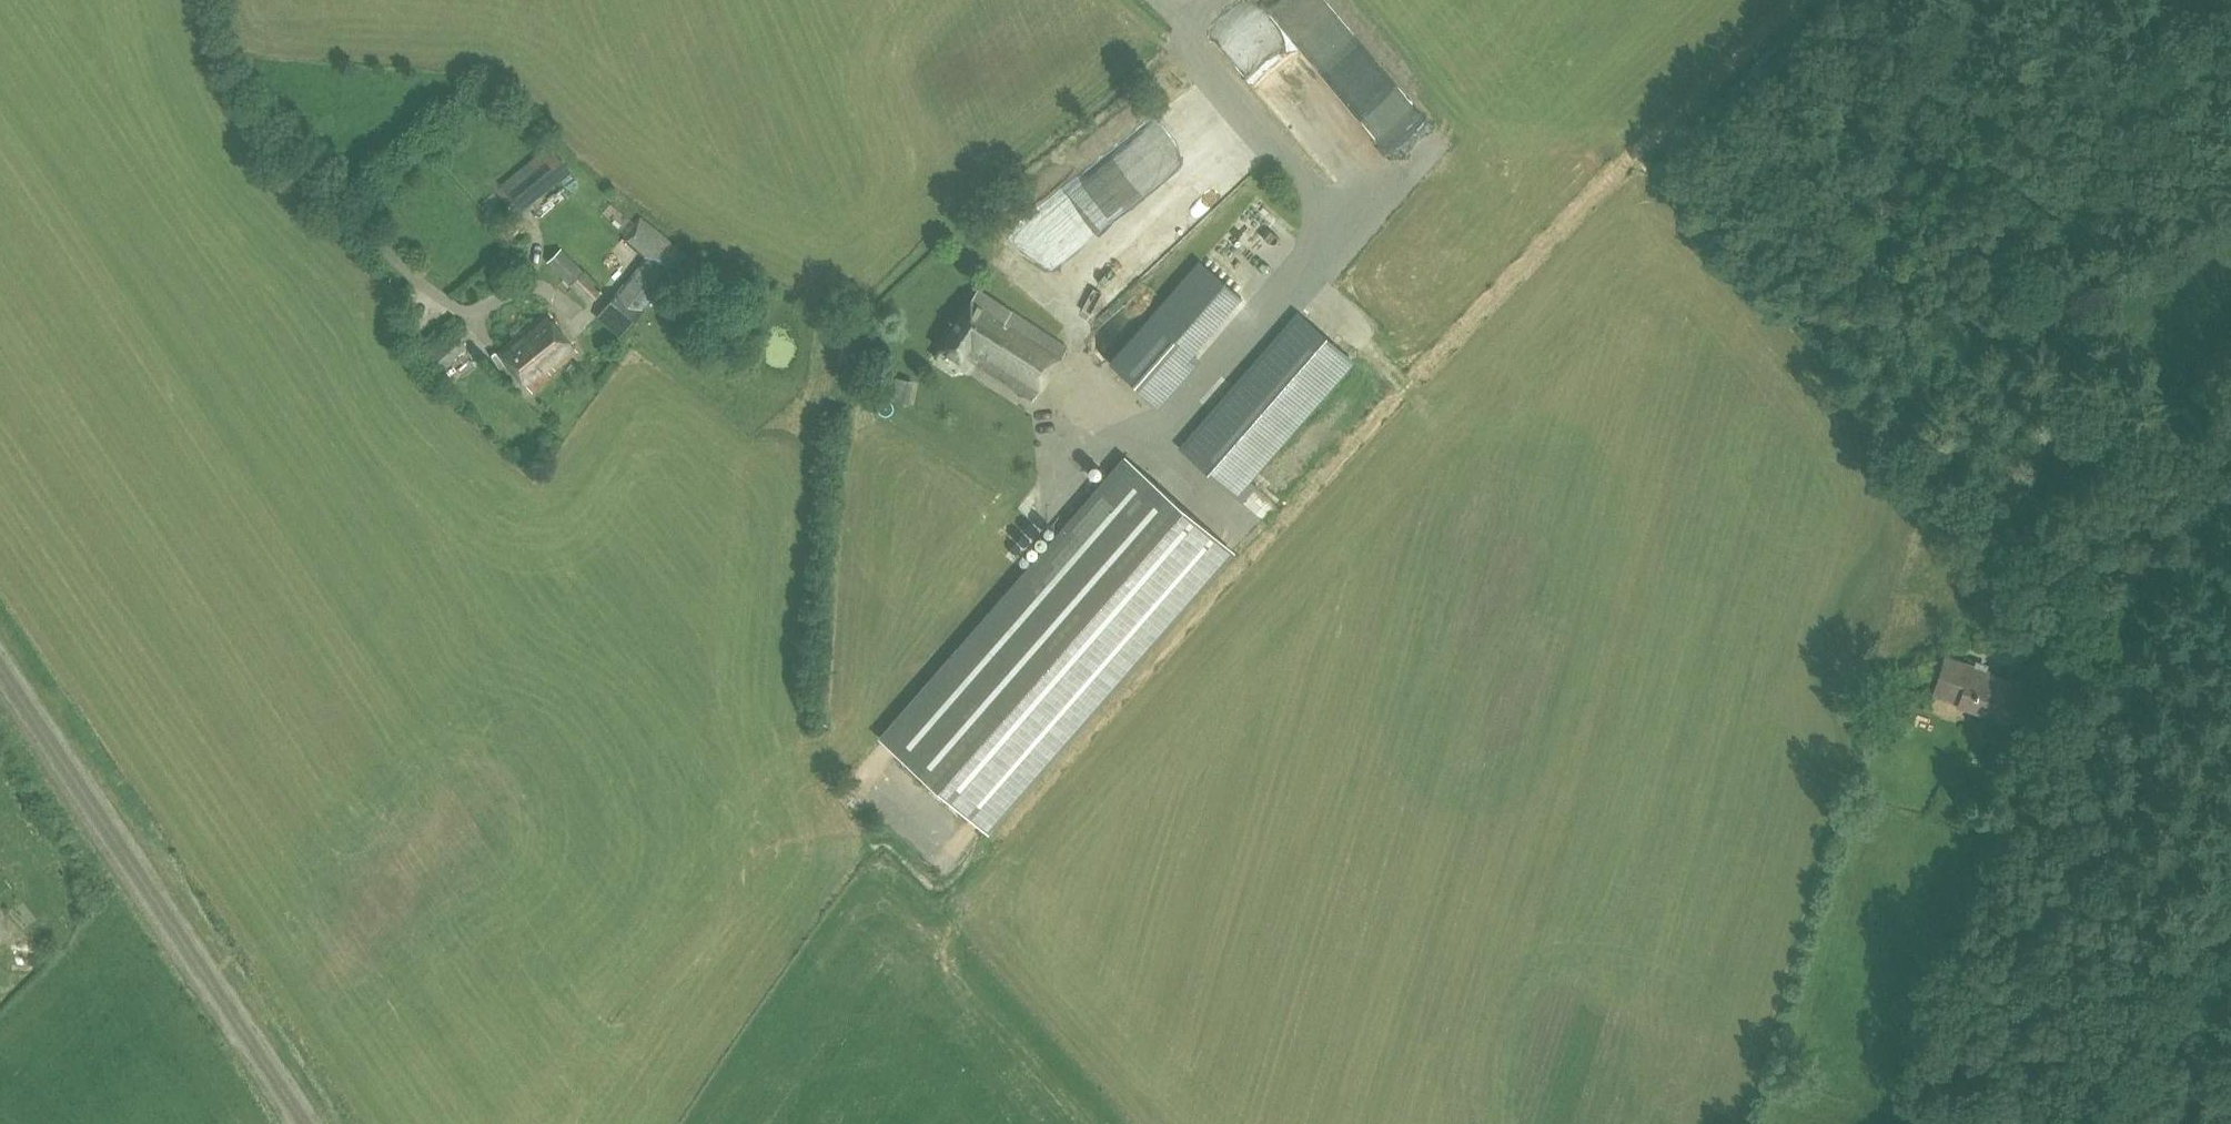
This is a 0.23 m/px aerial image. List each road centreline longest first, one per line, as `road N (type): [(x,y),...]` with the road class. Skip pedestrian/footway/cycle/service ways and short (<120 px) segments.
road 1 (track): [(2174,1123),(2230,991)]

